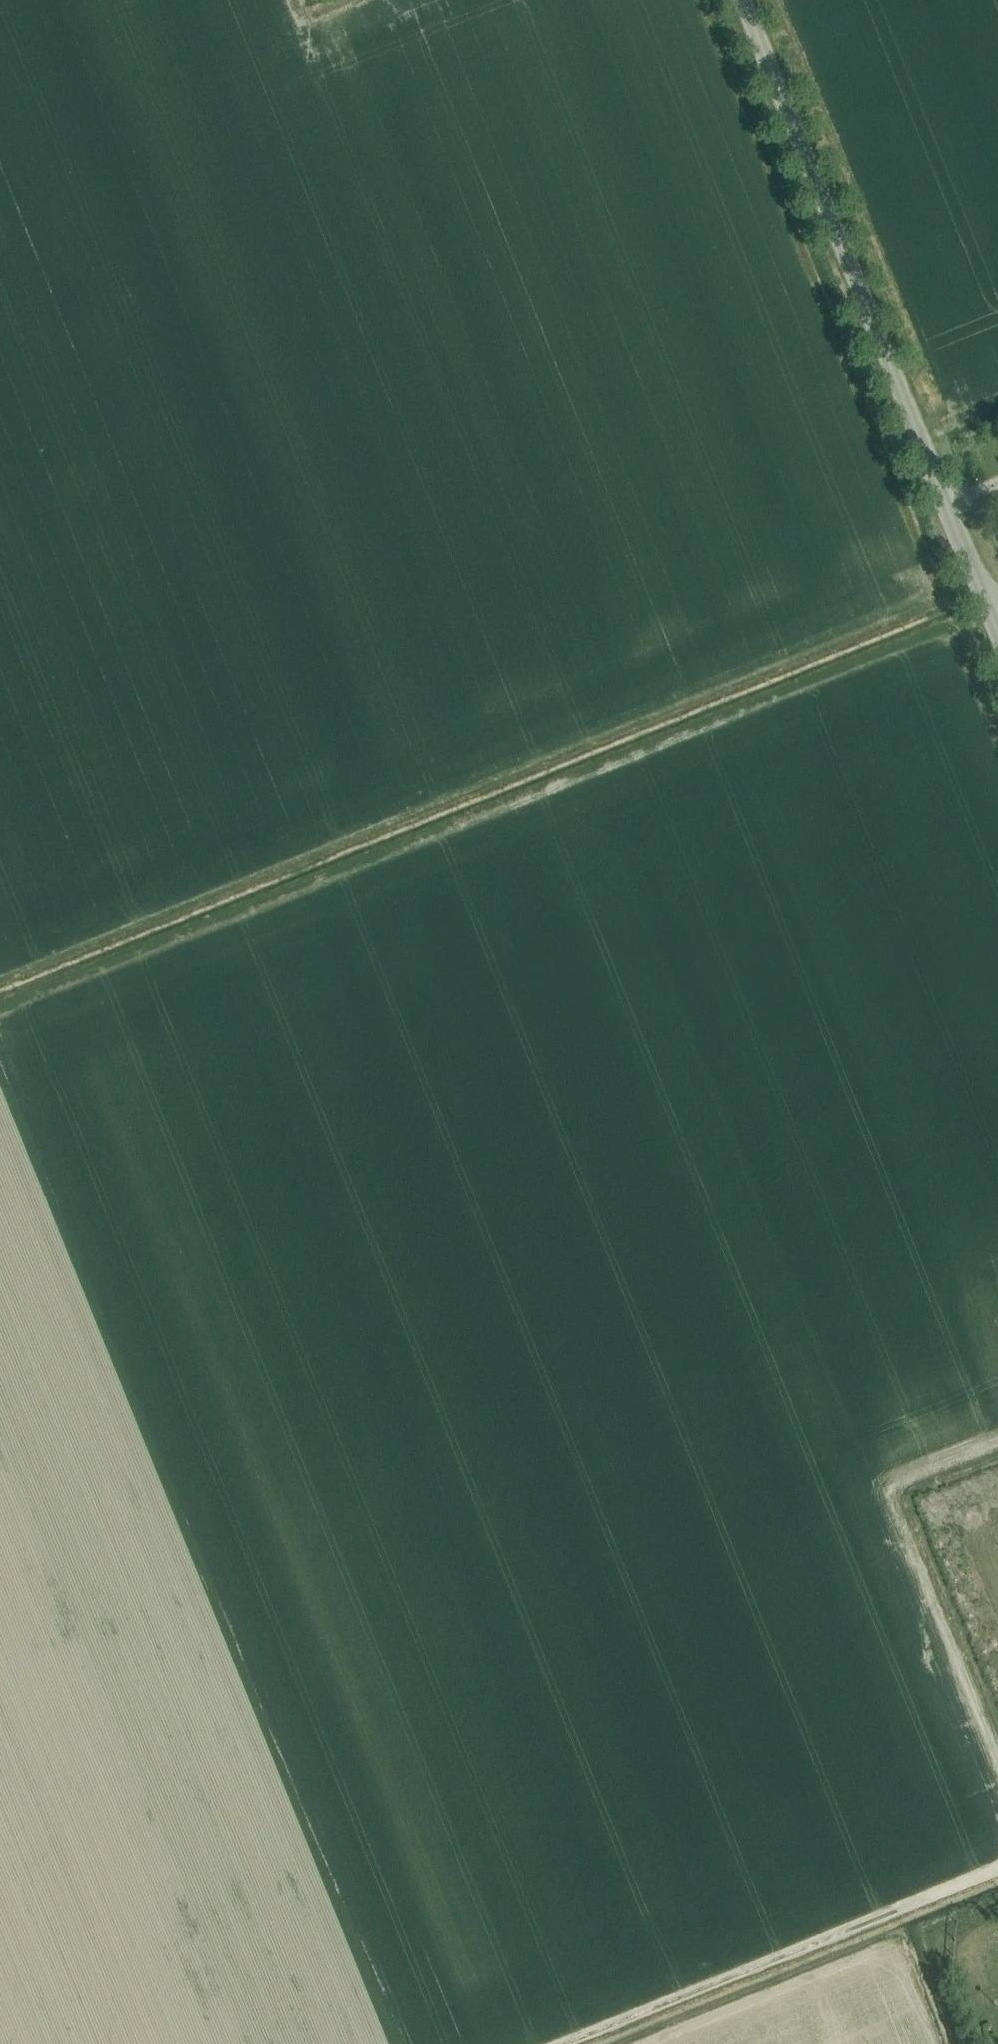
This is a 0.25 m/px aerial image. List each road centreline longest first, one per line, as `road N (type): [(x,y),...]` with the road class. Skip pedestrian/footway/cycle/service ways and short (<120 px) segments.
road 1 (unclassified): [(997,630),(744,0)]

